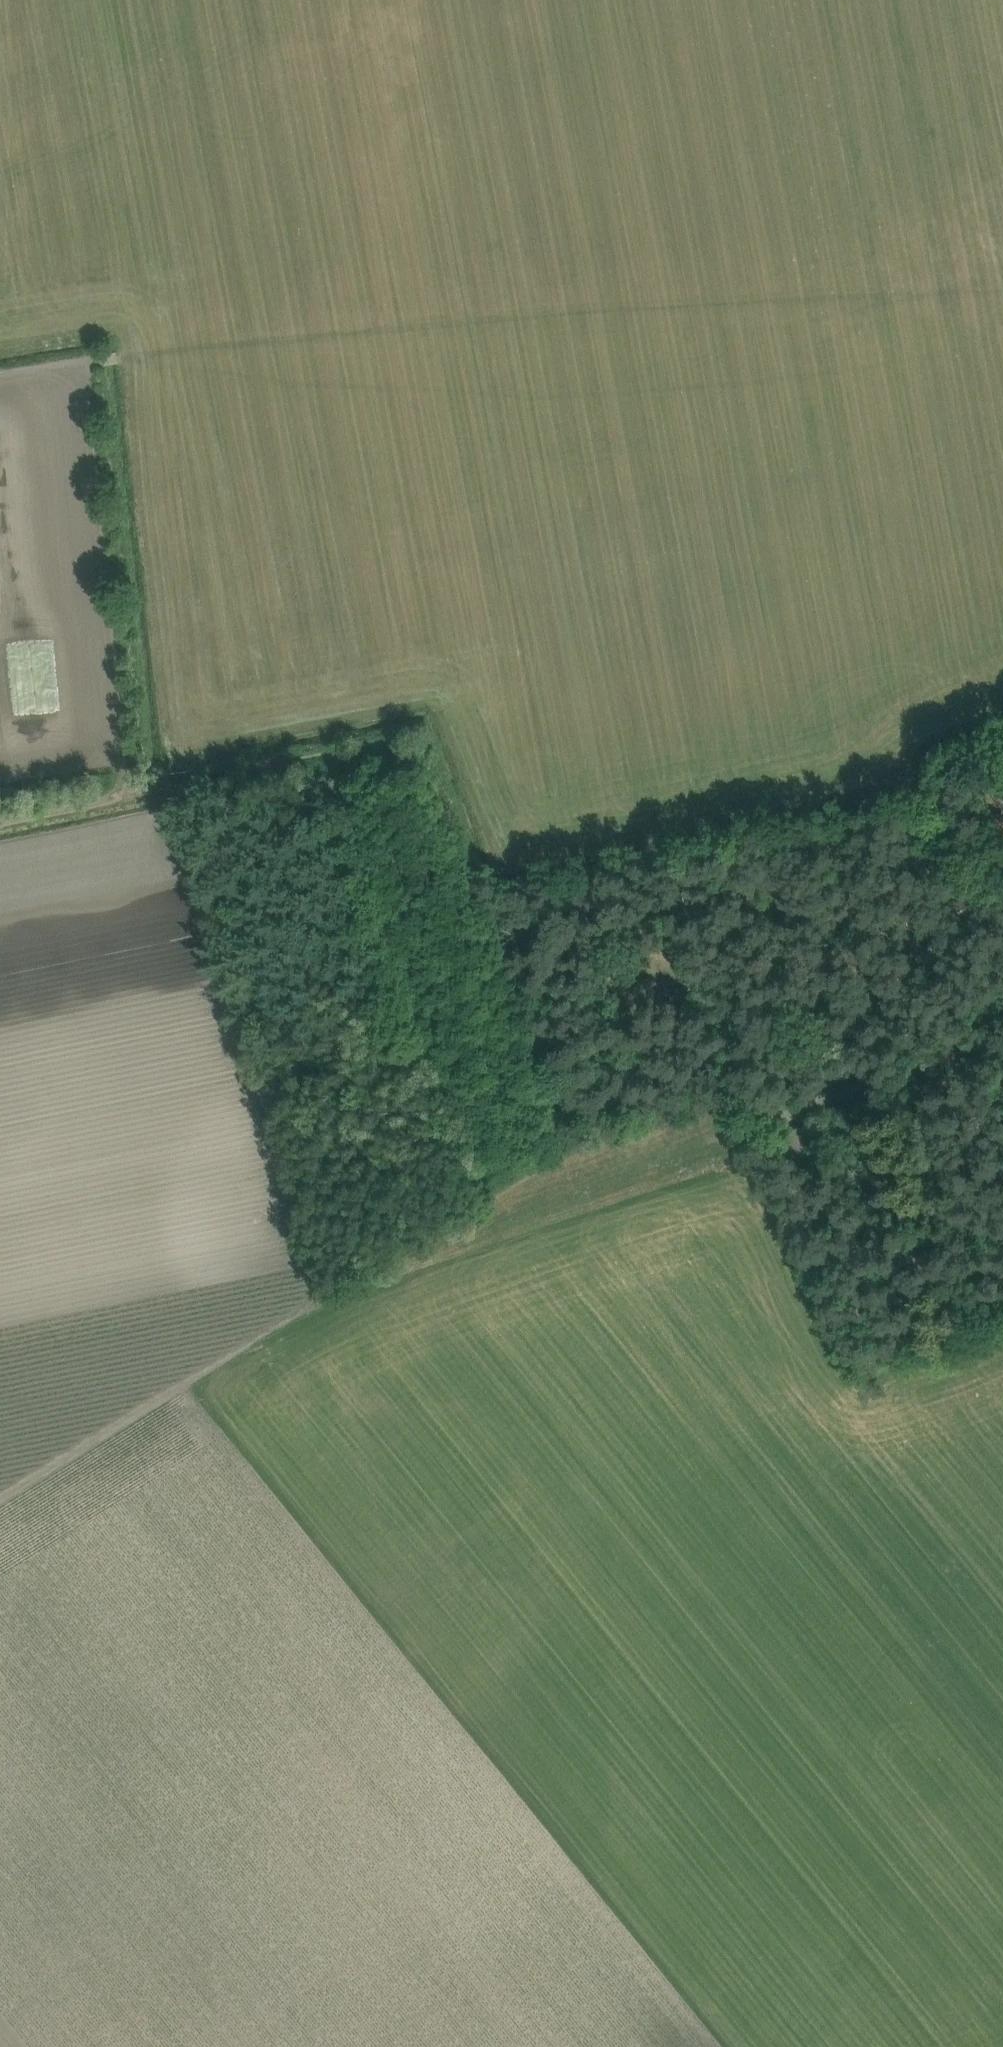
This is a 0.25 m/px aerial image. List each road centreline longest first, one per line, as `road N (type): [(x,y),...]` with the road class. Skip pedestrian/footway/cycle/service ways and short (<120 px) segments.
road 1 (unclassified): [(497,929),(458,848),(390,743),(0,811)]
road 2 (track): [(1002,919),(949,866),(883,852),(852,861),(826,843),(497,929)]

